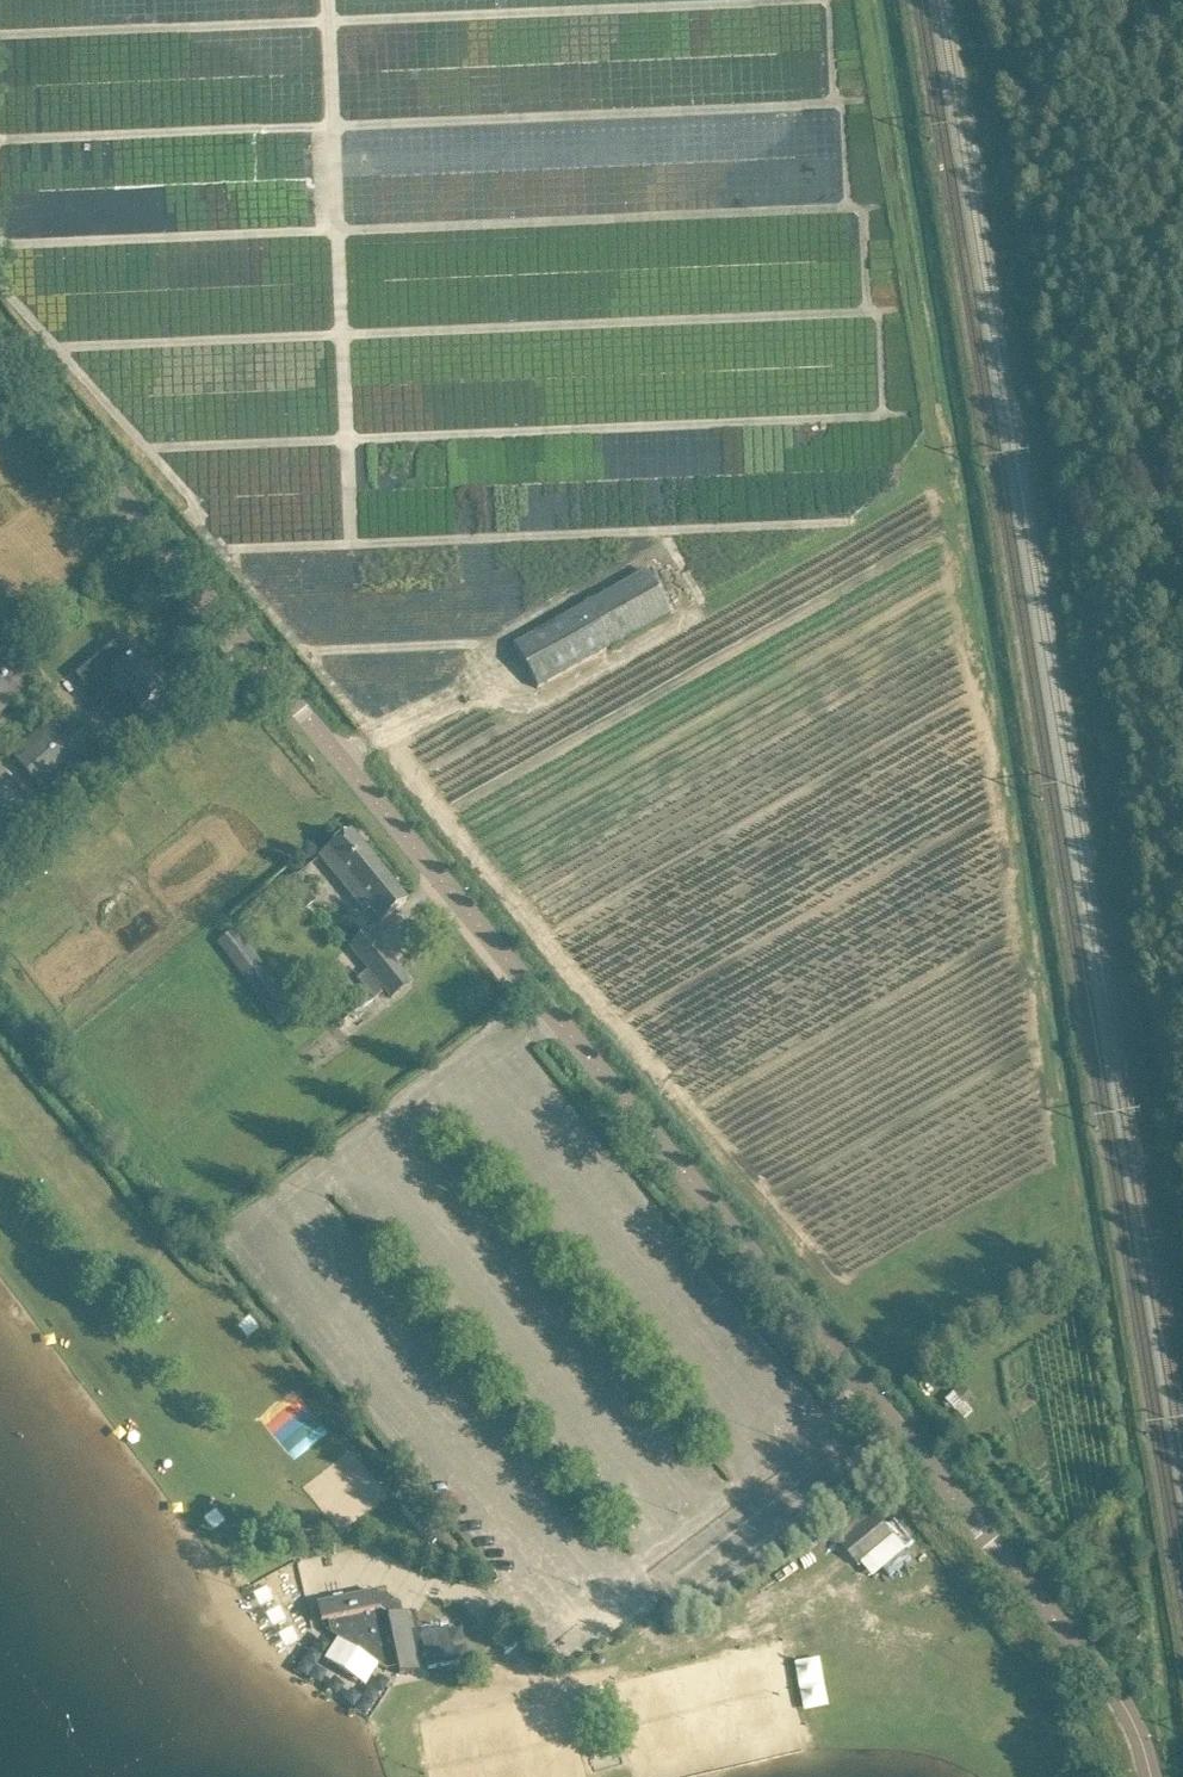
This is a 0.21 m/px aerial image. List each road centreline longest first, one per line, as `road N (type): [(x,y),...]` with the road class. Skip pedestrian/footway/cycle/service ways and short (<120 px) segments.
road 1 (unclassified): [(1152,1776),(1128,1714),(1091,1662),(0,351)]

